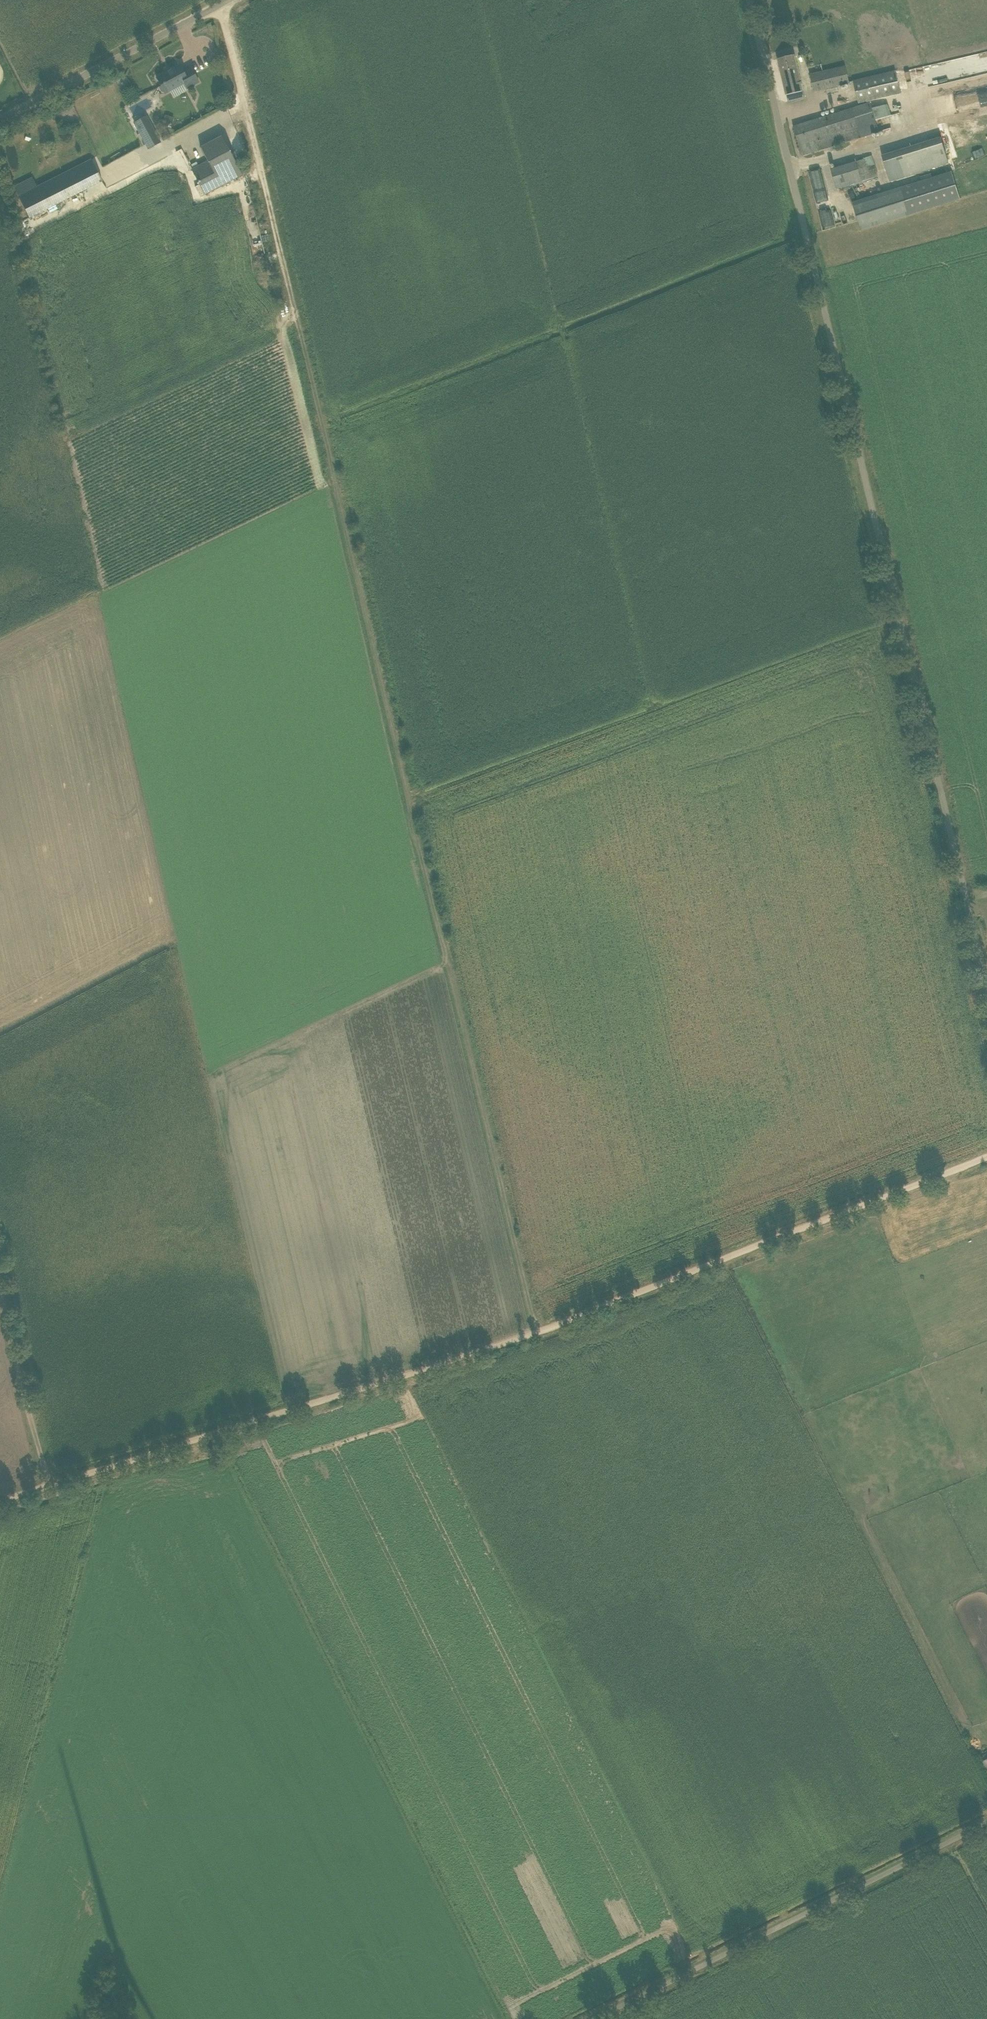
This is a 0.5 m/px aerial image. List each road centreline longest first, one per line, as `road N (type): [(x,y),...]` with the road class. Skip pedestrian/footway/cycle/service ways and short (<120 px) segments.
road 1 (track): [(543,1332),(221,5)]
road 2 (track): [(0,1500),(543,1332),(986,1158)]
road 3 (unclassified): [(986,986),(749,0)]
road 4 (unclassified): [(593,2018),(986,1822)]
road 5 (unclassified): [(0,119),(229,0)]
road 6 (track): [(52,1485),(0,1284)]

